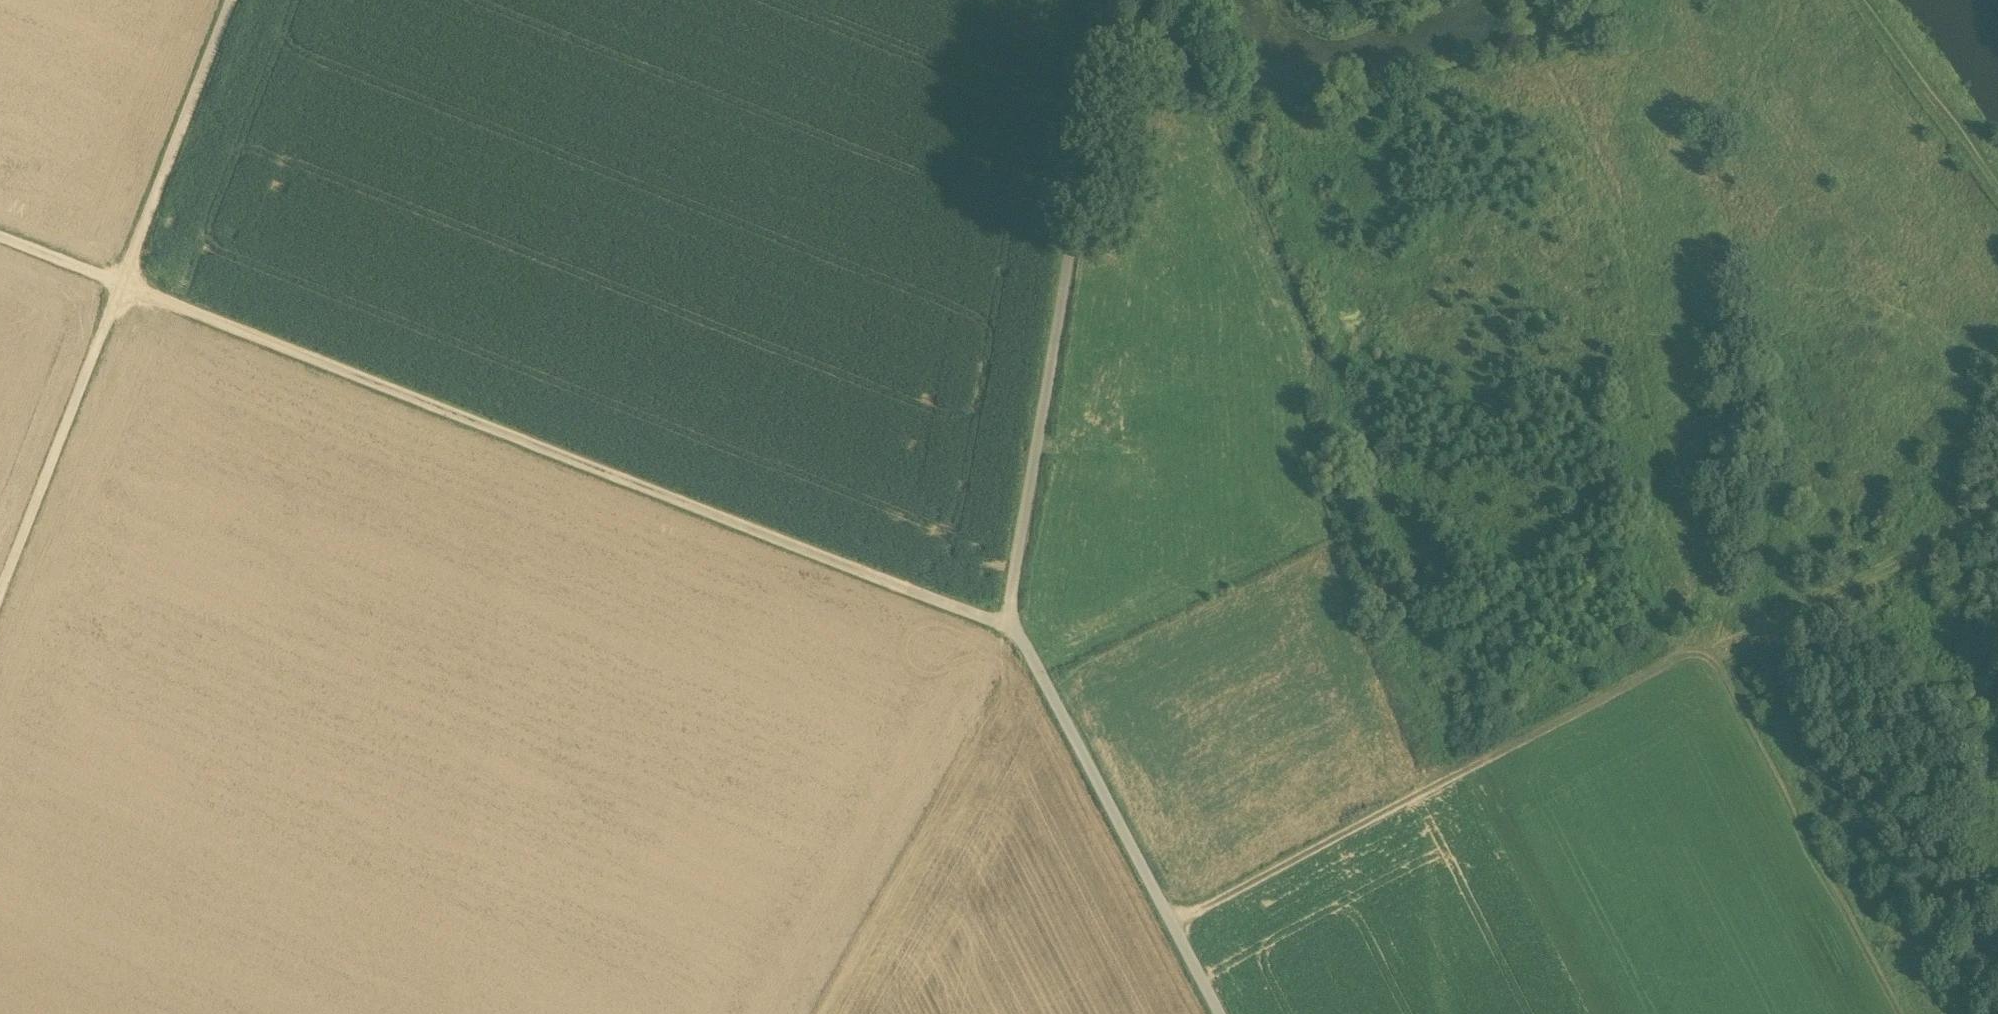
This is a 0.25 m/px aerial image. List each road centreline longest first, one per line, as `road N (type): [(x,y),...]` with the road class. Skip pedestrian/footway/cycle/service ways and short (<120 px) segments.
road 1 (track): [(0,241),(1026,652)]
road 2 (track): [(1183,945),(1726,667),(1900,1013)]
road 3 (track): [(1135,0),(1026,652)]
road 4 (track): [(231,0),(0,595)]
road 5 (track): [(1026,652),(1221,1013)]
road 6 (track): [(1872,0),(1997,181)]

